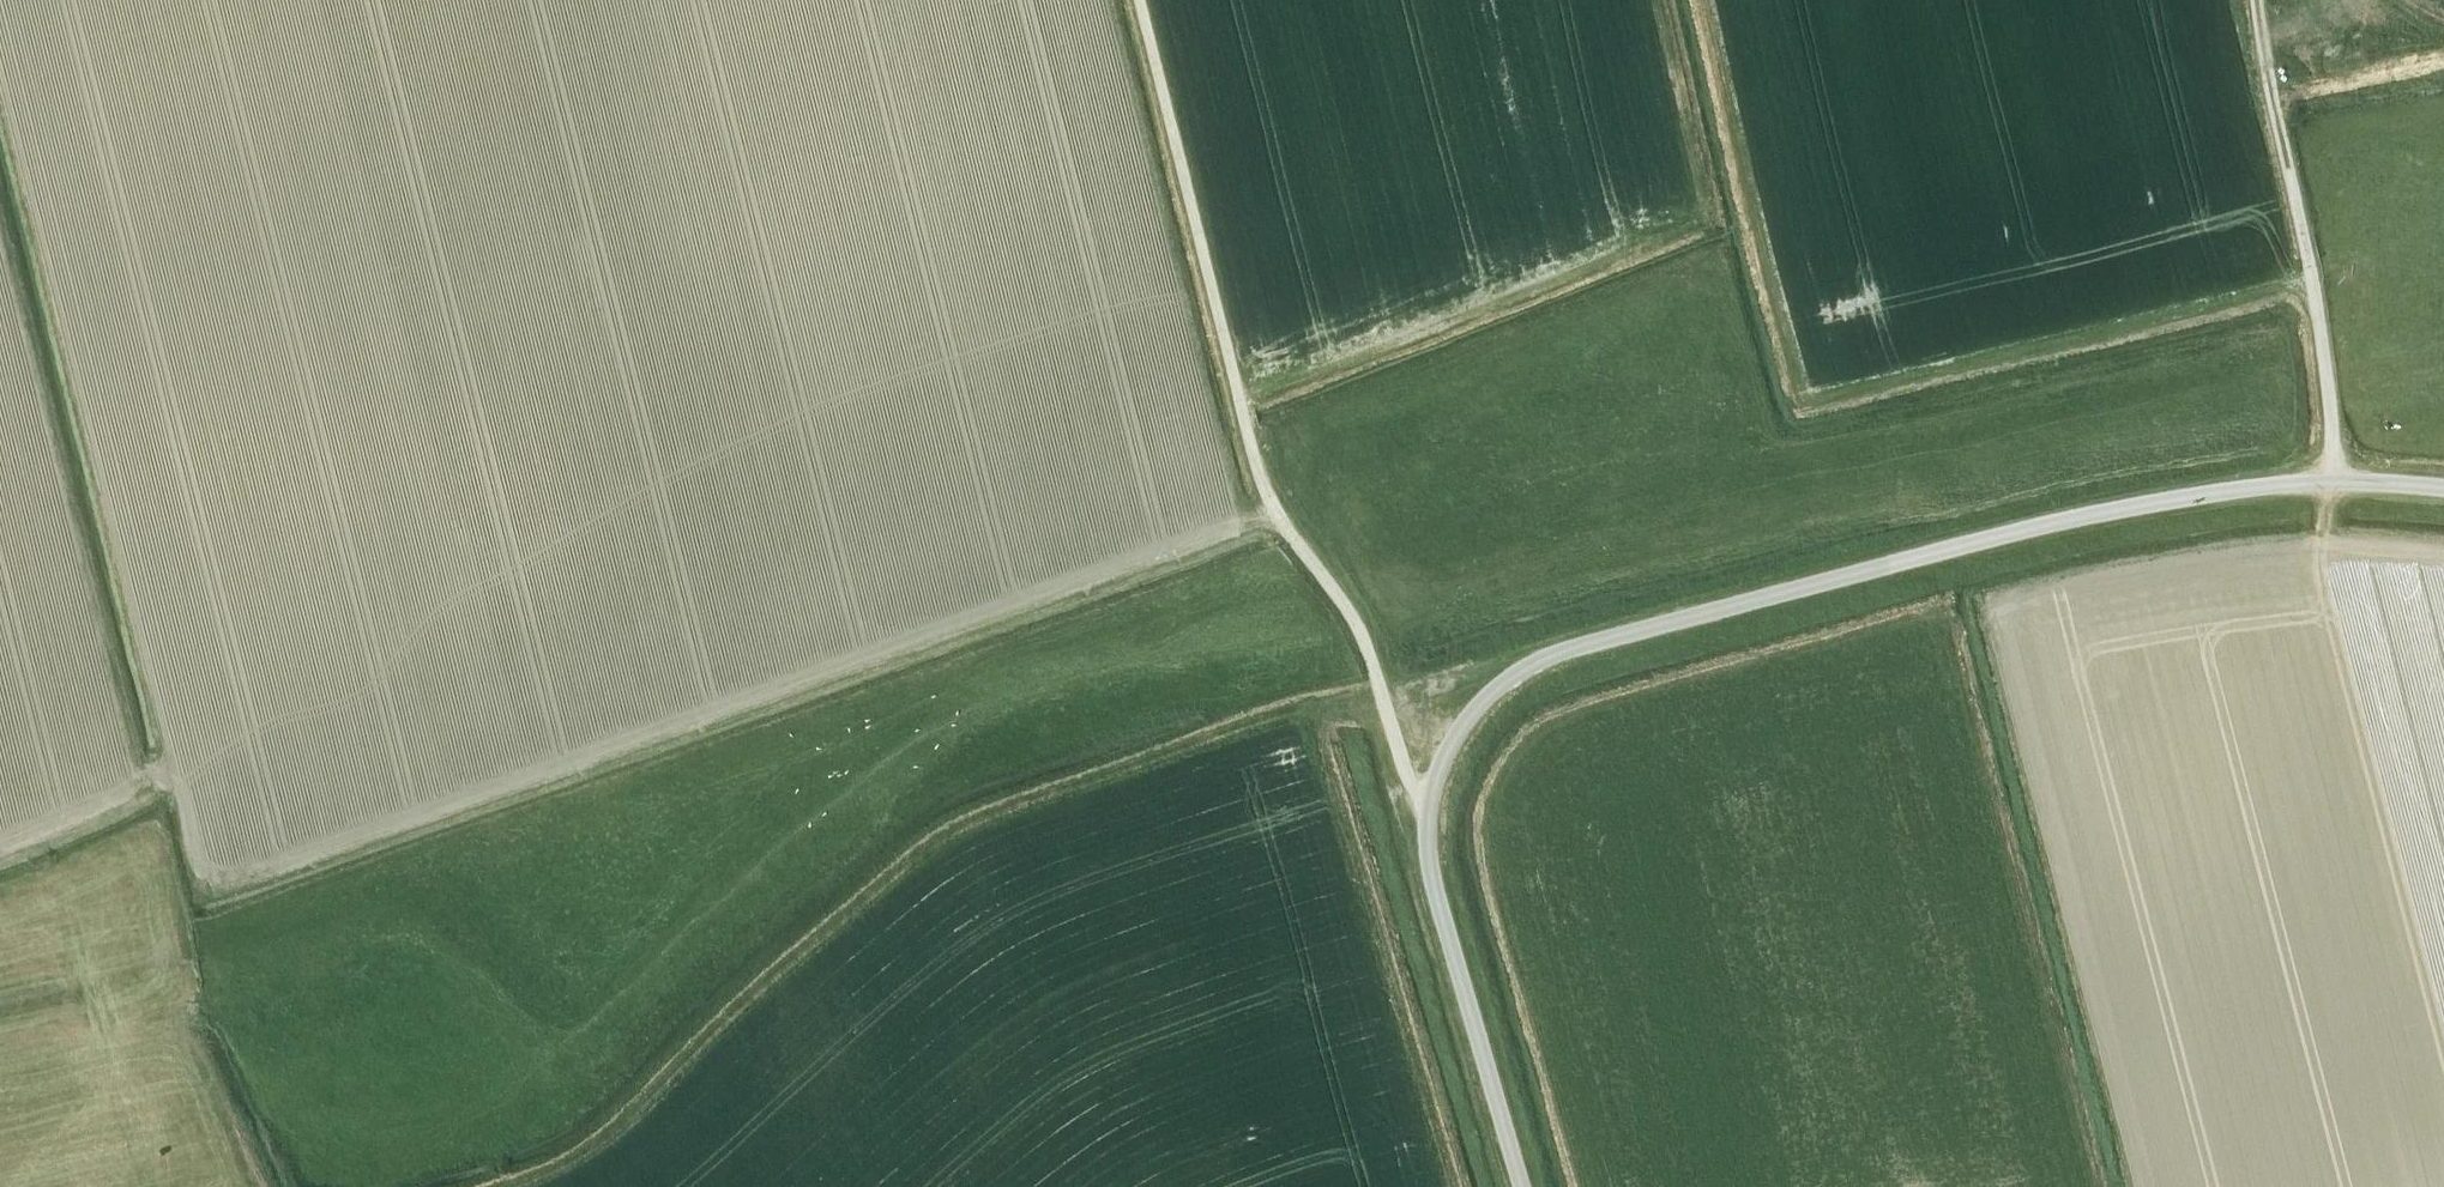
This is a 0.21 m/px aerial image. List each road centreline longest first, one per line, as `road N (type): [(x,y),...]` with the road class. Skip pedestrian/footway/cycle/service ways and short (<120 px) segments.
road 1 (unclassified): [(1525,1186),(1428,840),(1436,777),(1473,715),(1532,668),(2075,513),(2332,479),(2443,488)]

